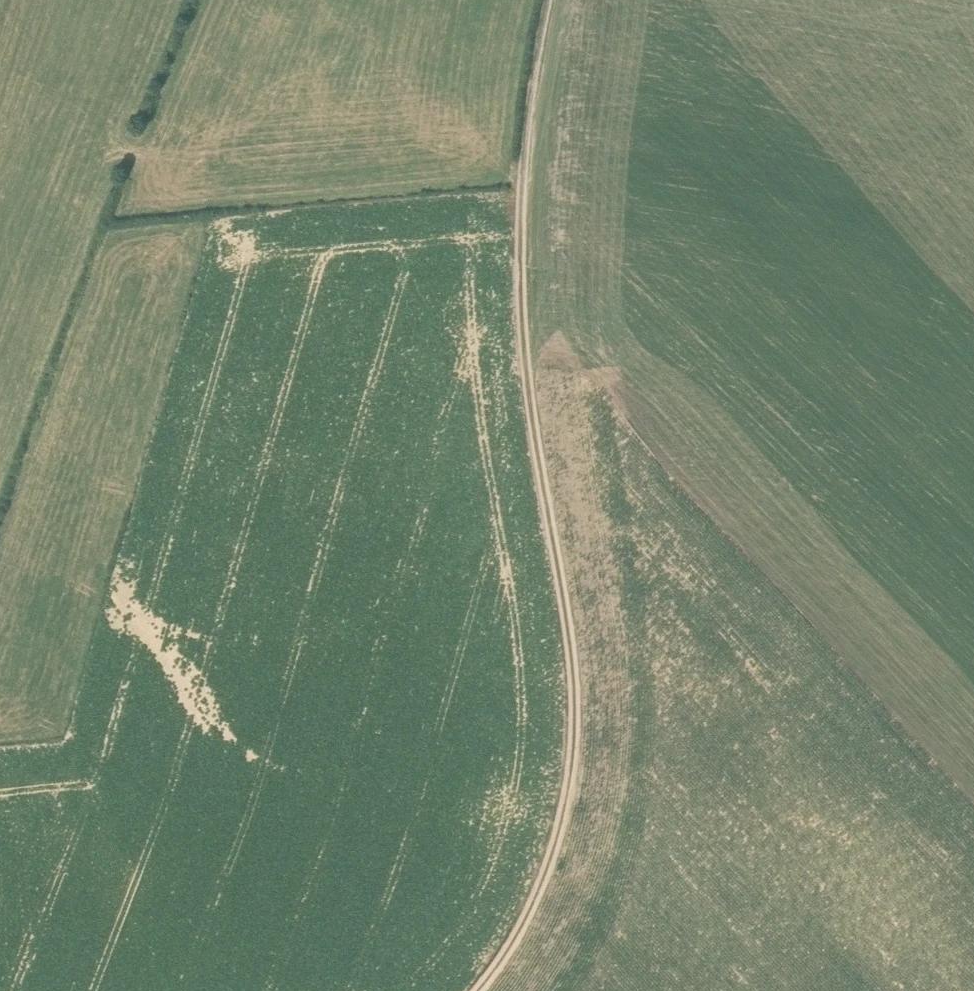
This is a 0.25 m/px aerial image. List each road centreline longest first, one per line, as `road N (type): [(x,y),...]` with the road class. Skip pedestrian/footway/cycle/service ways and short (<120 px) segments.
road 1 (track): [(477,990),(521,931),(546,871),(573,755),(569,632),(531,409),(520,278),(520,177),(547,0)]

